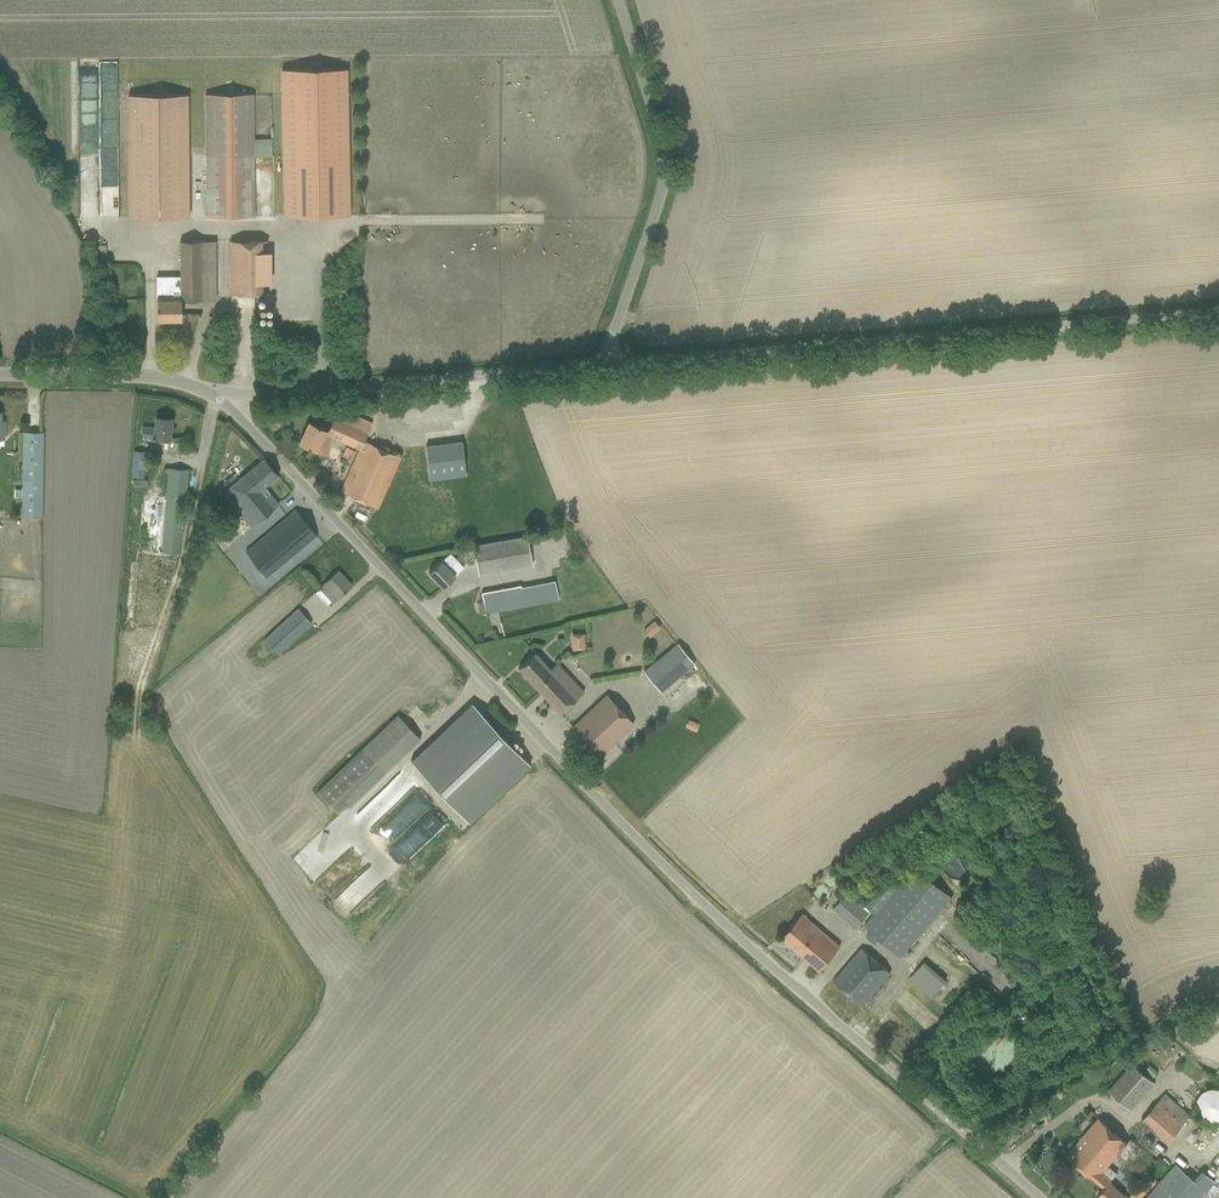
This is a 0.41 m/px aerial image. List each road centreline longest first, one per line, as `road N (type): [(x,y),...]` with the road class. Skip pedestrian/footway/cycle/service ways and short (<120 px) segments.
road 1 (unclassified): [(1040,1197),(764,960),(630,832),(220,399)]
road 2 (unclassified): [(607,365),(1218,312)]
road 3 (unclassified): [(220,399),(607,365)]
road 4 (unclassified): [(607,365),(664,176),(618,0)]
road 5 (unclassified): [(220,399),(161,377),(0,375)]

